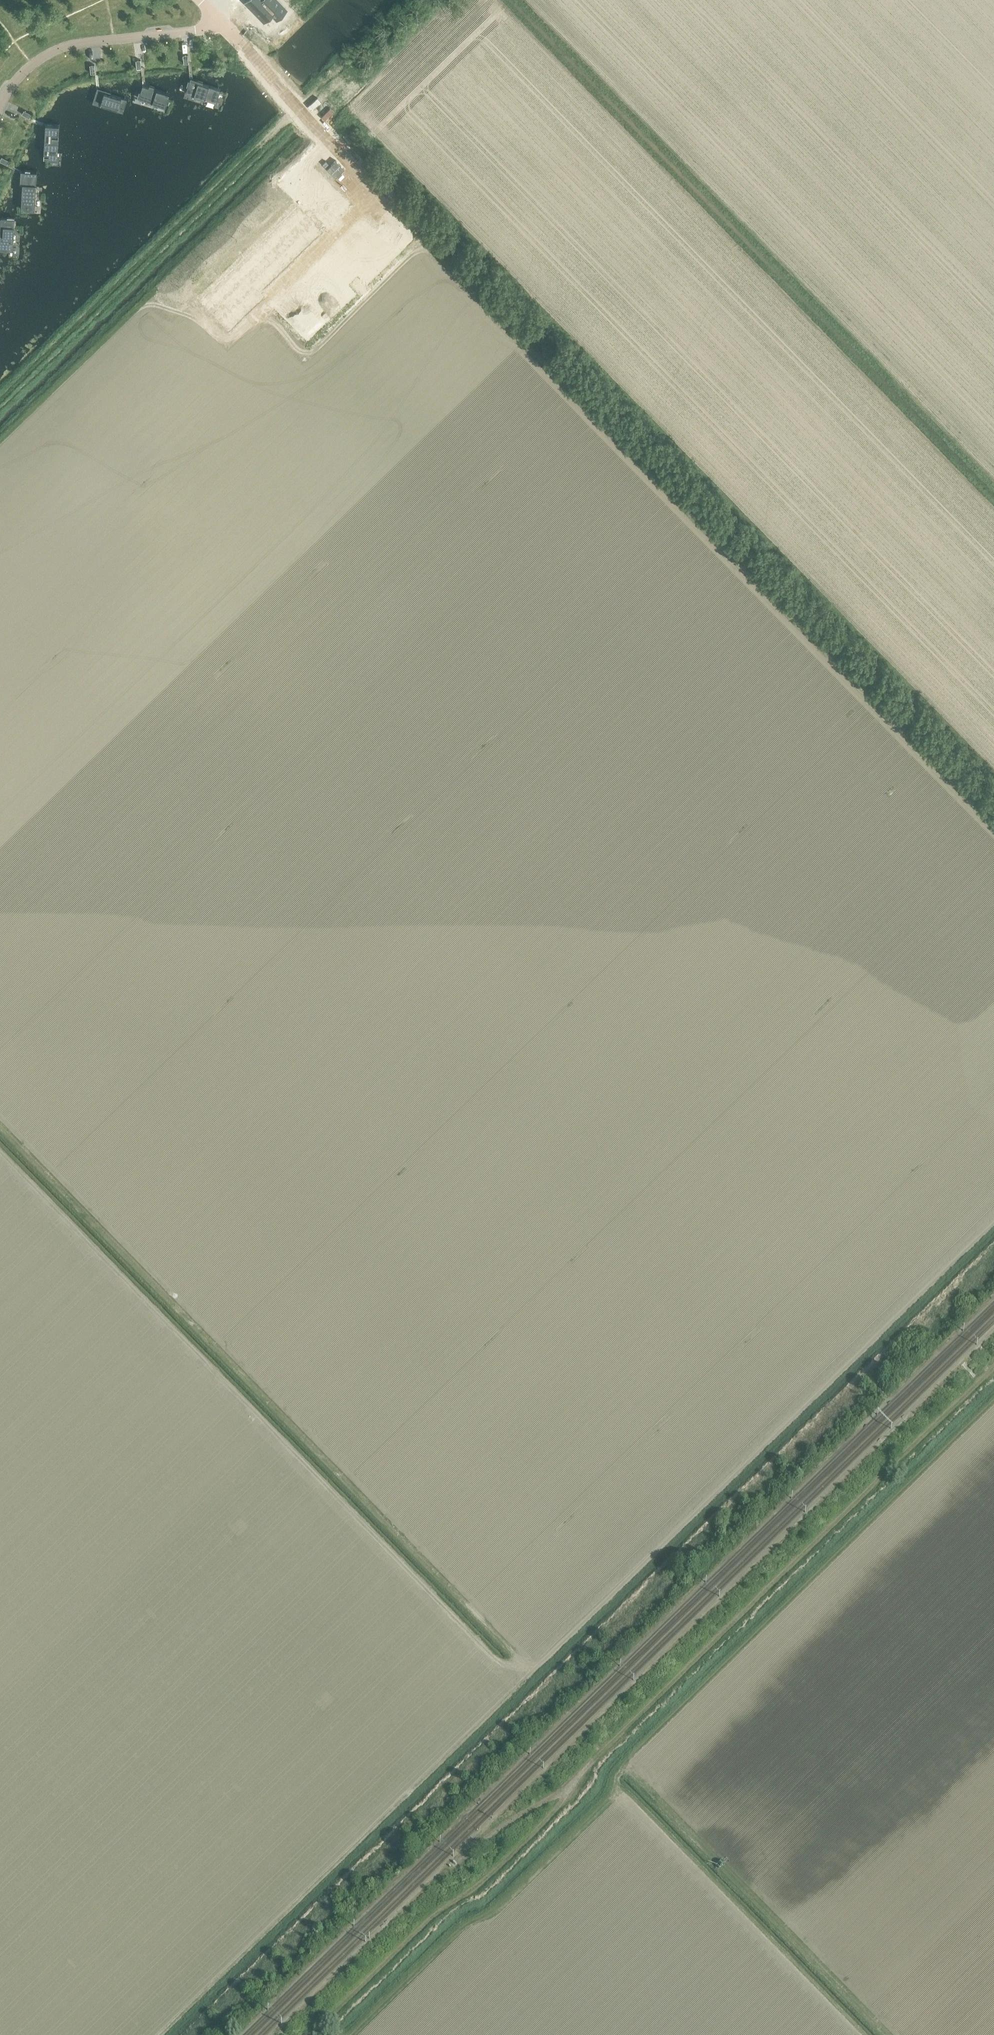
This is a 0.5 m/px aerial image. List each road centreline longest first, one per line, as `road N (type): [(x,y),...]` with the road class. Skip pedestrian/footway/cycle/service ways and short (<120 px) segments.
road 1 (track): [(993,1366),(593,1760)]
road 2 (track): [(555,1811),(311,2034)]
road 3 (residential): [(414,228),(219,24)]
road 4 (residential): [(0,107),(27,70),(75,44),(219,24)]

